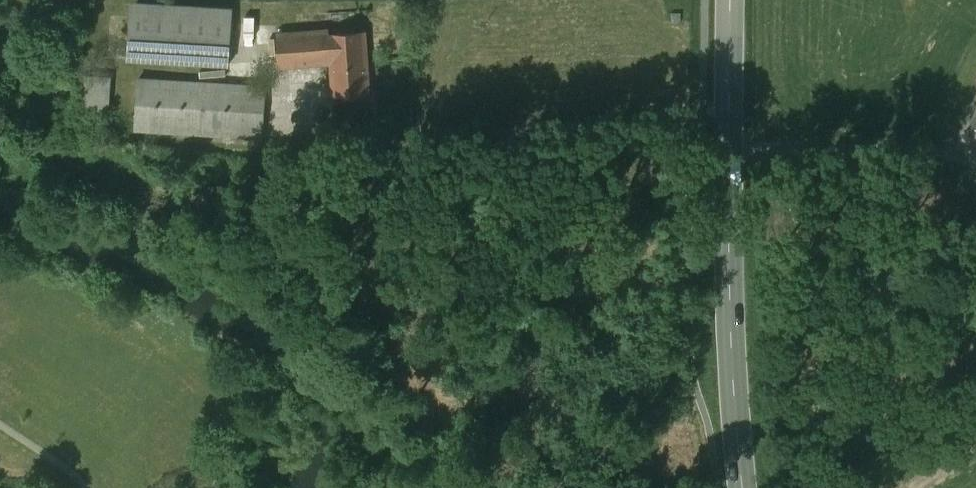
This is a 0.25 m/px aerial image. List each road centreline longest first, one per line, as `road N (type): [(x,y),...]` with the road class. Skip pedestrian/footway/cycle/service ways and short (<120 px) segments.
road 1 (residential): [(729,122),(389,139),(303,110)]
road 2 (tertiary): [(744,487),(731,330),(729,122)]
road 3 (tertiary): [(729,122),(732,0)]

